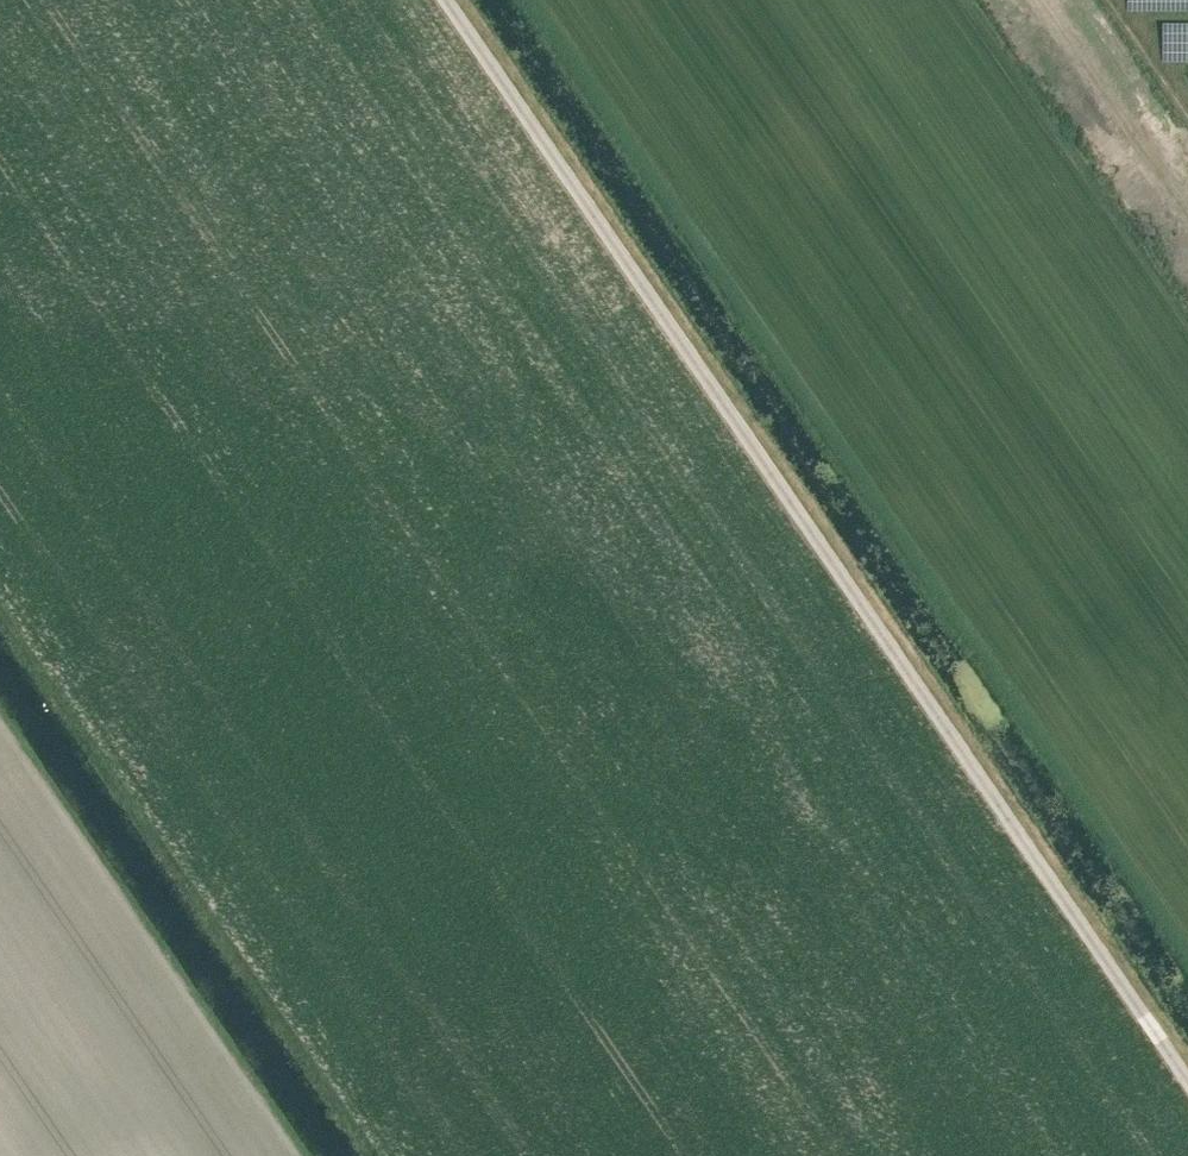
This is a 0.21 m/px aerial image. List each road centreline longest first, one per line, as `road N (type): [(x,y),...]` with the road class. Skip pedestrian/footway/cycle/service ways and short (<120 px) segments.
road 1 (track): [(444,0),(1187,1084)]
road 2 (track): [(1039,0),(1187,218)]

